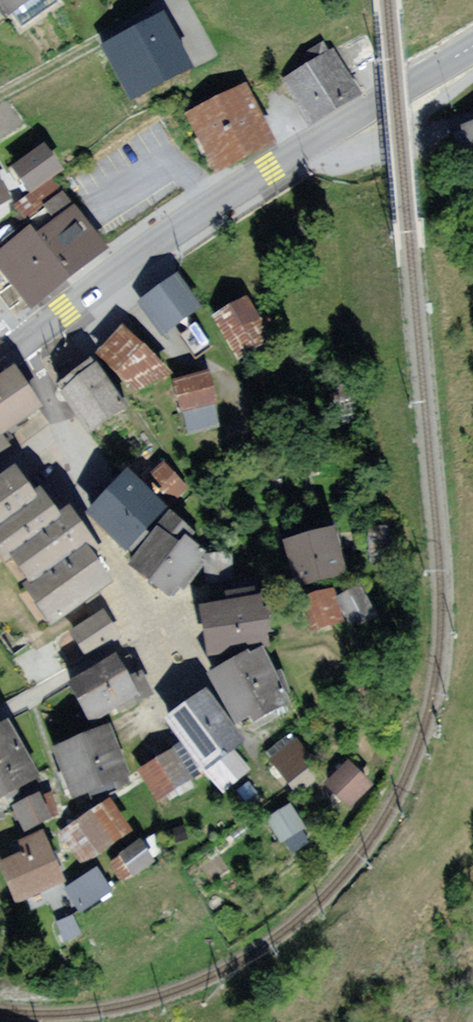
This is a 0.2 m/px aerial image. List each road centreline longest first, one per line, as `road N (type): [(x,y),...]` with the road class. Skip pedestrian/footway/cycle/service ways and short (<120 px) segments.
road 1 (primary): [(25,343),(166,237),(318,140)]
road 2 (residential): [(25,343),(66,425),(75,492),(137,617)]
road 3 (primary): [(318,140),(472,49)]
road 4 (residential): [(318,140),(352,163),(472,114)]
road 5 (unclassified): [(137,617),(119,644),(0,713)]

